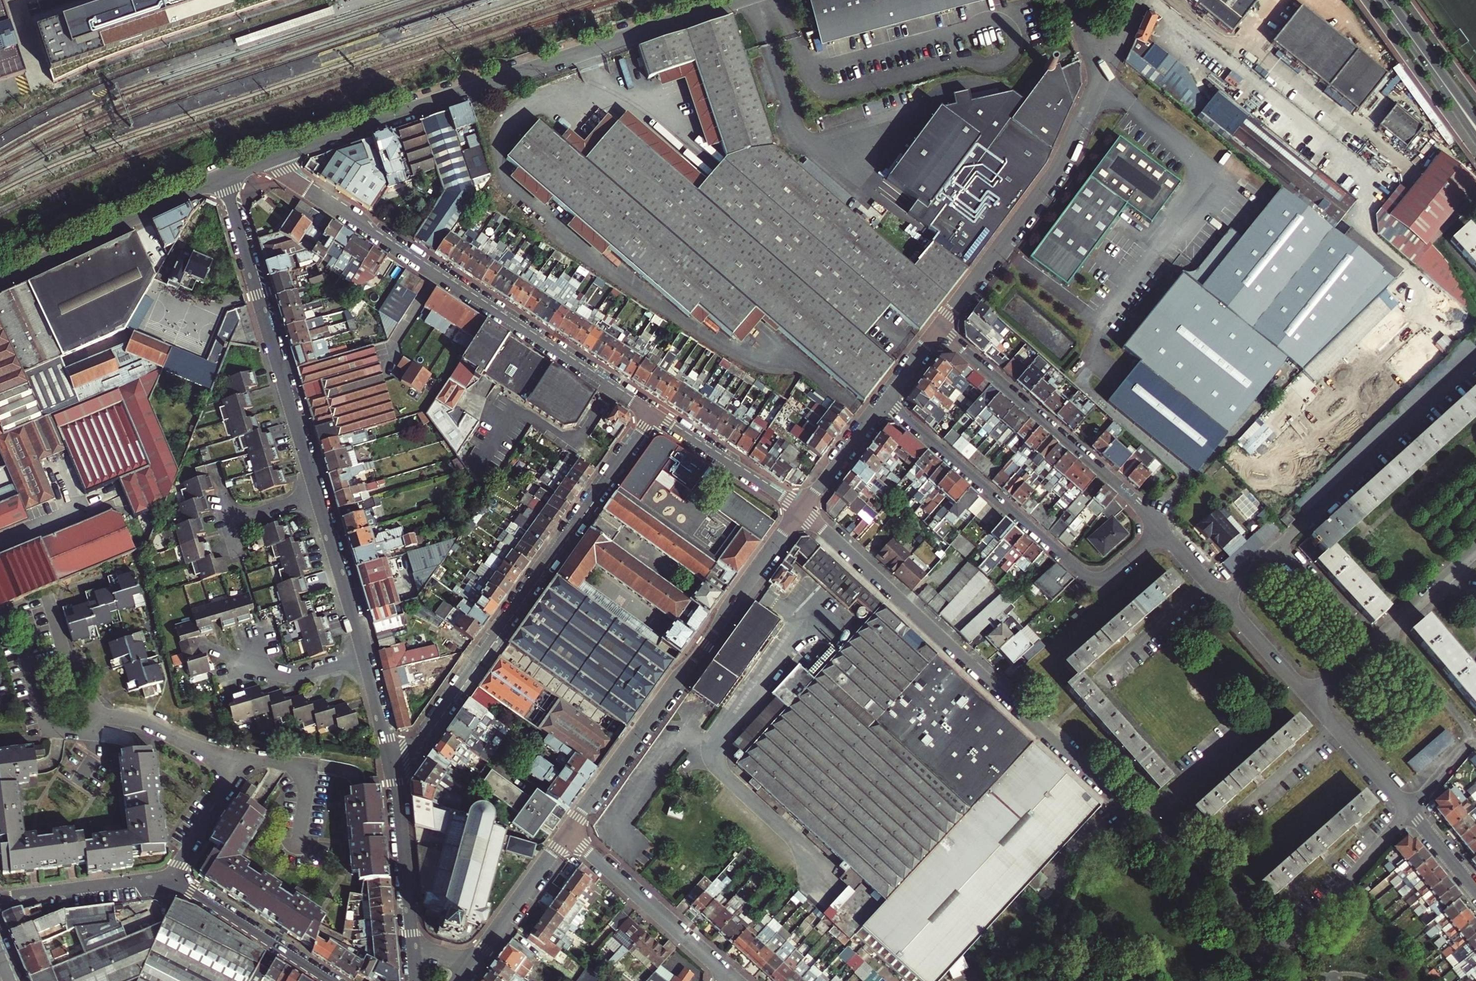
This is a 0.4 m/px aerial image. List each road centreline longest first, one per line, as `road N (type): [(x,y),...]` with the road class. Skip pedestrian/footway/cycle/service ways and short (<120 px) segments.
road 1 (residential): [(803,510),(1280,947),(1294,941),(1408,809)]
road 2 (residential): [(391,756),(224,177)]
road 3 (residential): [(267,159),(727,0)]
road 4 (residential): [(267,159),(653,415)]
road 5 (residential): [(653,415),(418,742),(391,756)]
road 6 (residential): [(803,510),(569,831)]
road 7 (residential): [(329,980),(171,880),(0,901)]
road 8 (residential): [(884,404),(1088,577),(1111,576),(1160,528)]
road 9 (residential): [(1100,75),(1050,178),(940,329)]
road 10 (residential): [(1160,528),(940,329)]
road 11 (residential): [(0,281),(224,177)]
road 12 (residential): [(1312,694),(1160,528)]
road 13 (residential): [(569,831),(727,978)]
road 14 (residential): [(413,941),(391,756)]
road 15 (residential): [(653,415),(803,510)]
road 16 (secondary): [(1475,129),(1383,0)]
road 17 (residential): [(569,831),(480,959)]
road 18 (residential): [(1408,809),(1312,694)]
road 19 (residential): [(1475,738),(1388,627)]
road 20 (residential): [(884,404),(803,510)]

